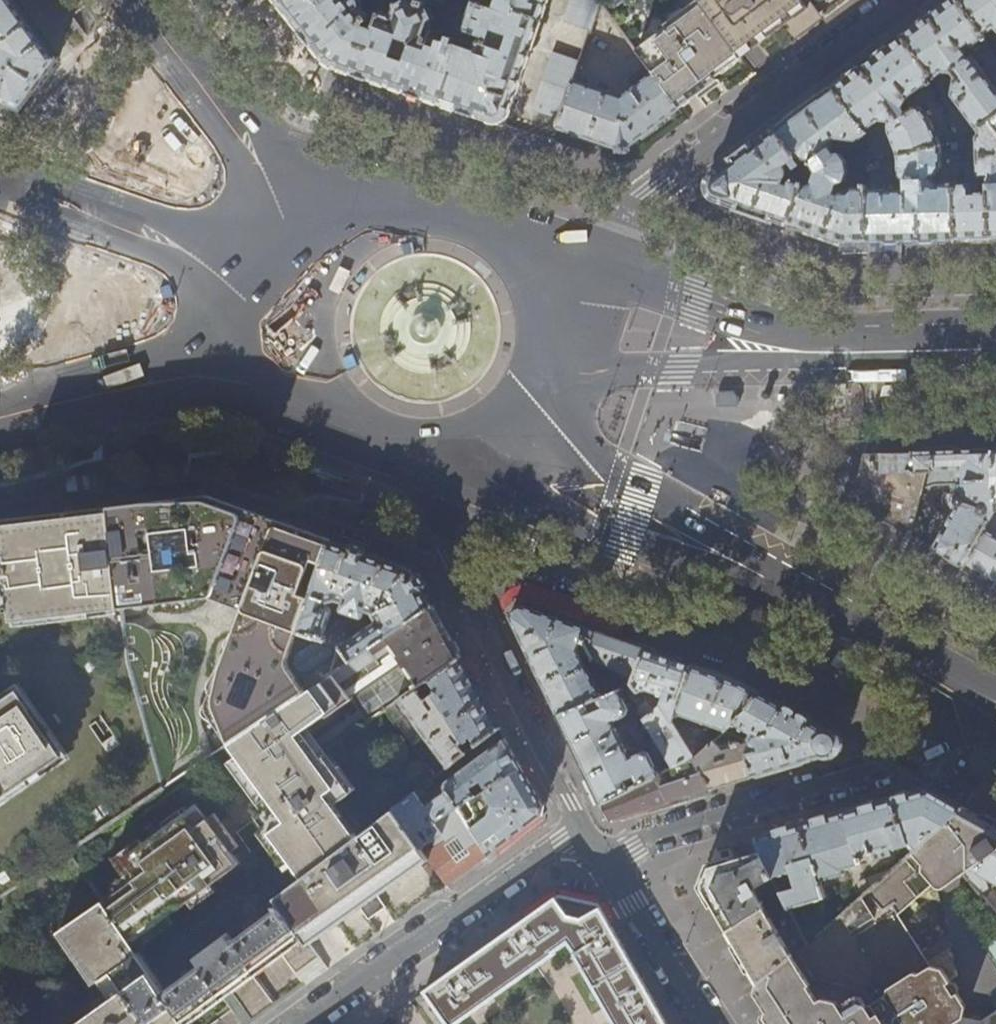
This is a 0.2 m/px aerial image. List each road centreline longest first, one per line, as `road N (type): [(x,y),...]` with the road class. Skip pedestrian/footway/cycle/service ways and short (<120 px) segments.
road 1 (residential): [(598,275),(625,210),(904,0)]
road 2 (residential): [(995,736),(632,844),(605,861)]
road 3 (primary): [(598,275),(220,148)]
road 4 (residential): [(299,1023),(585,827),(605,861)]
road 5 (secondary): [(725,547),(995,706)]
road 6 (primary): [(748,333),(850,352),(995,347)]
road 7 (primary): [(139,246),(89,378),(60,401),(0,421)]
road 8 (secondary): [(725,547),(719,511),(752,371),(748,333)]
road 9 (residential): [(605,861),(711,1023)]
road 10 (residential): [(220,148),(189,63),(143,0)]
road 11 (primary): [(748,333),(598,275)]
road 12 (secondary): [(150,212),(0,169)]
road 13 (secondary): [(0,191),(139,246)]

